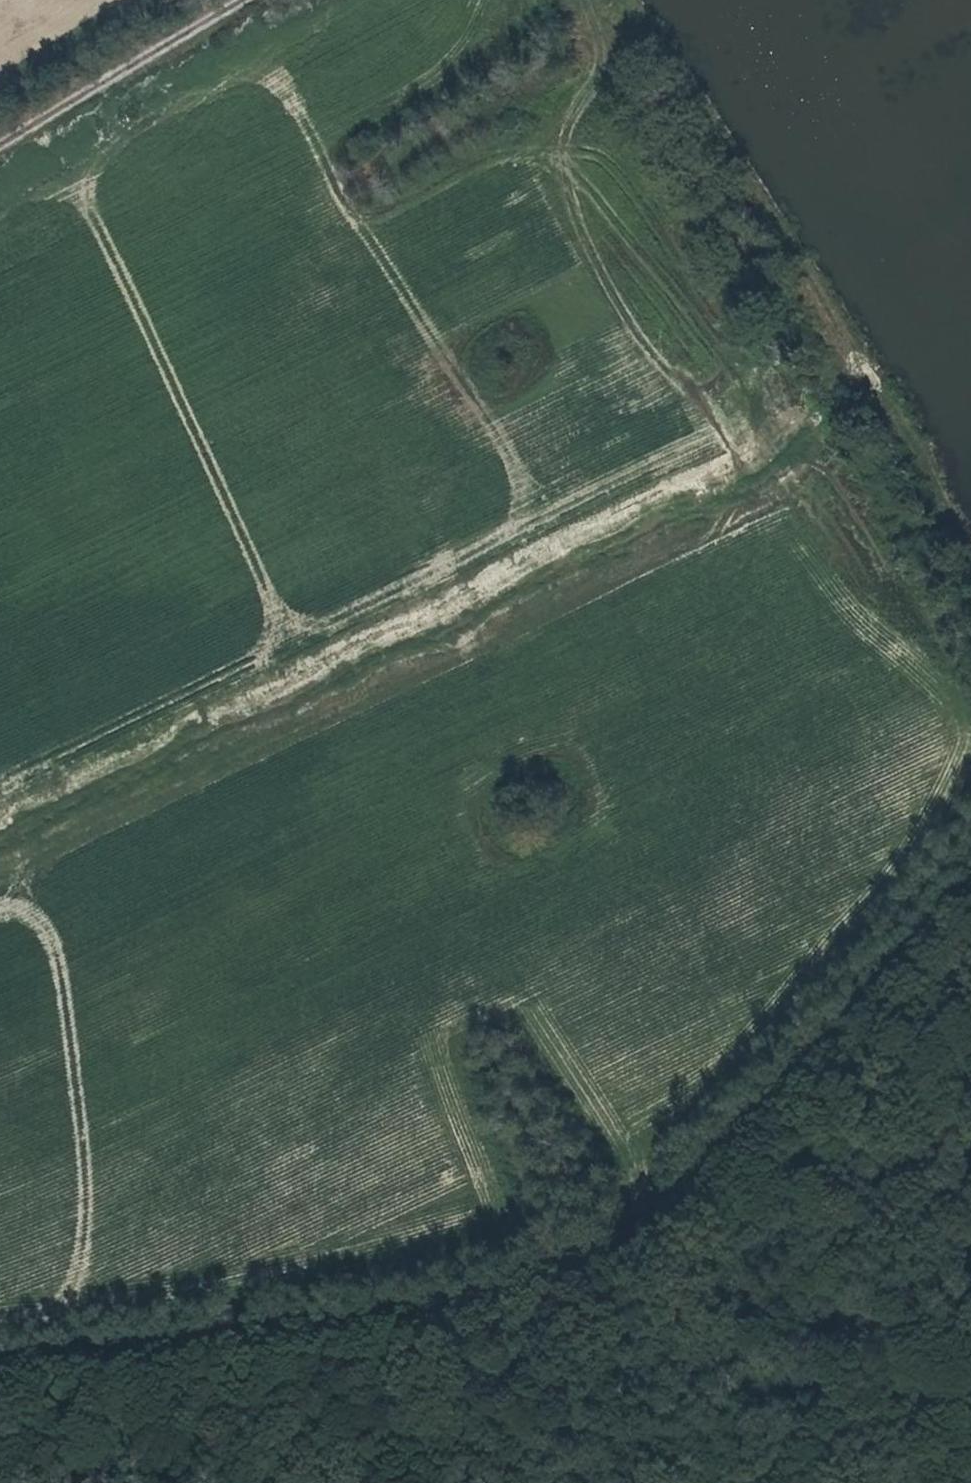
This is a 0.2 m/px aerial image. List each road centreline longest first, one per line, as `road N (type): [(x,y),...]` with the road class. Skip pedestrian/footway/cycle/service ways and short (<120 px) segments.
road 1 (track): [(226,0),(0,137)]

